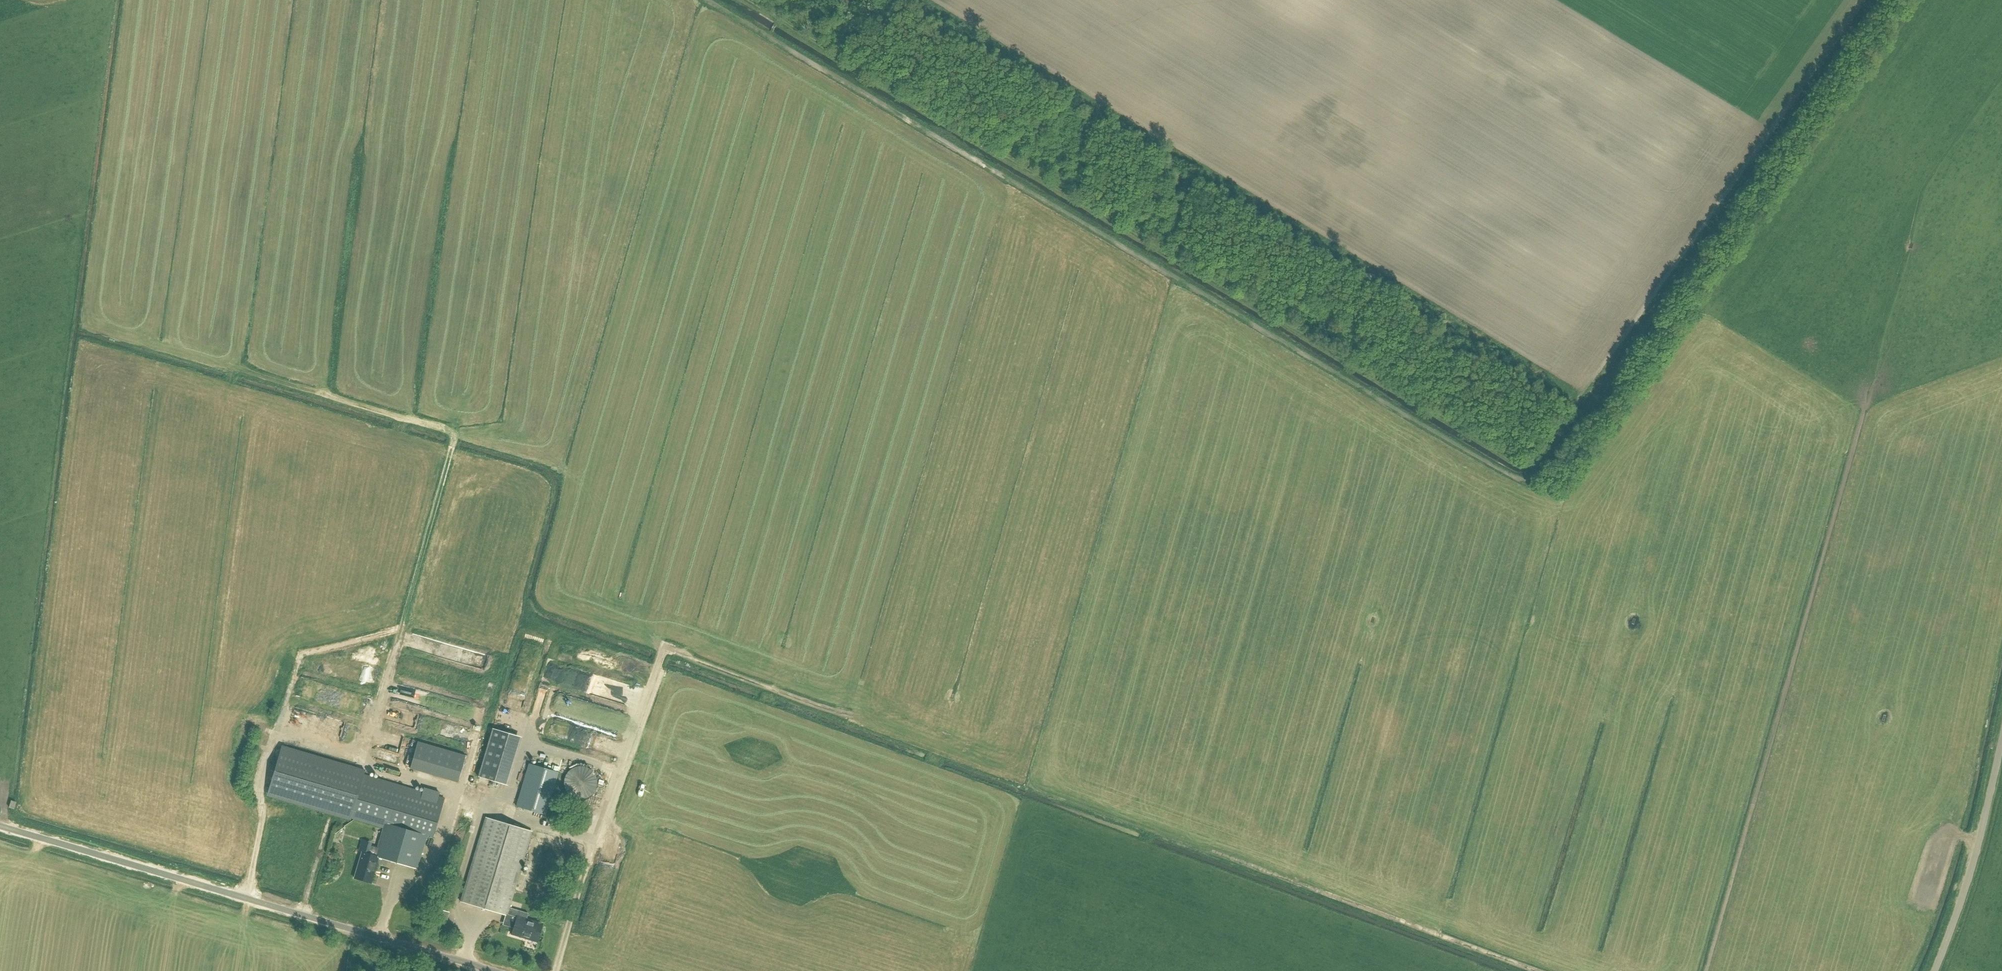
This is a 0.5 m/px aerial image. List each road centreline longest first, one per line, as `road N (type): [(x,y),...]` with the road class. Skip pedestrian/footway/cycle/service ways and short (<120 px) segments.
road 1 (unclassified): [(487,970),(0,830)]
road 2 (unclassified): [(1933,970),(1969,873),(2001,736)]

